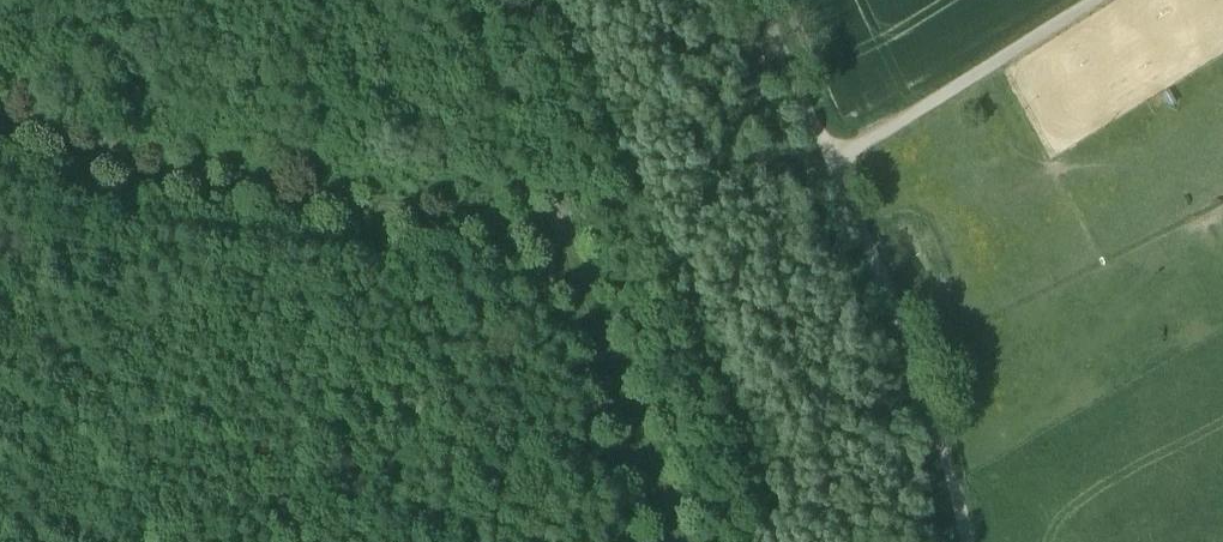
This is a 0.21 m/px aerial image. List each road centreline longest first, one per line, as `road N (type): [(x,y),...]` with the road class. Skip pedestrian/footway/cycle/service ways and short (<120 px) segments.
road 1 (track): [(830,161),(938,419),(969,541)]
road 2 (track): [(1093,0),(830,161)]
road 3 (track): [(766,0),(830,161)]

